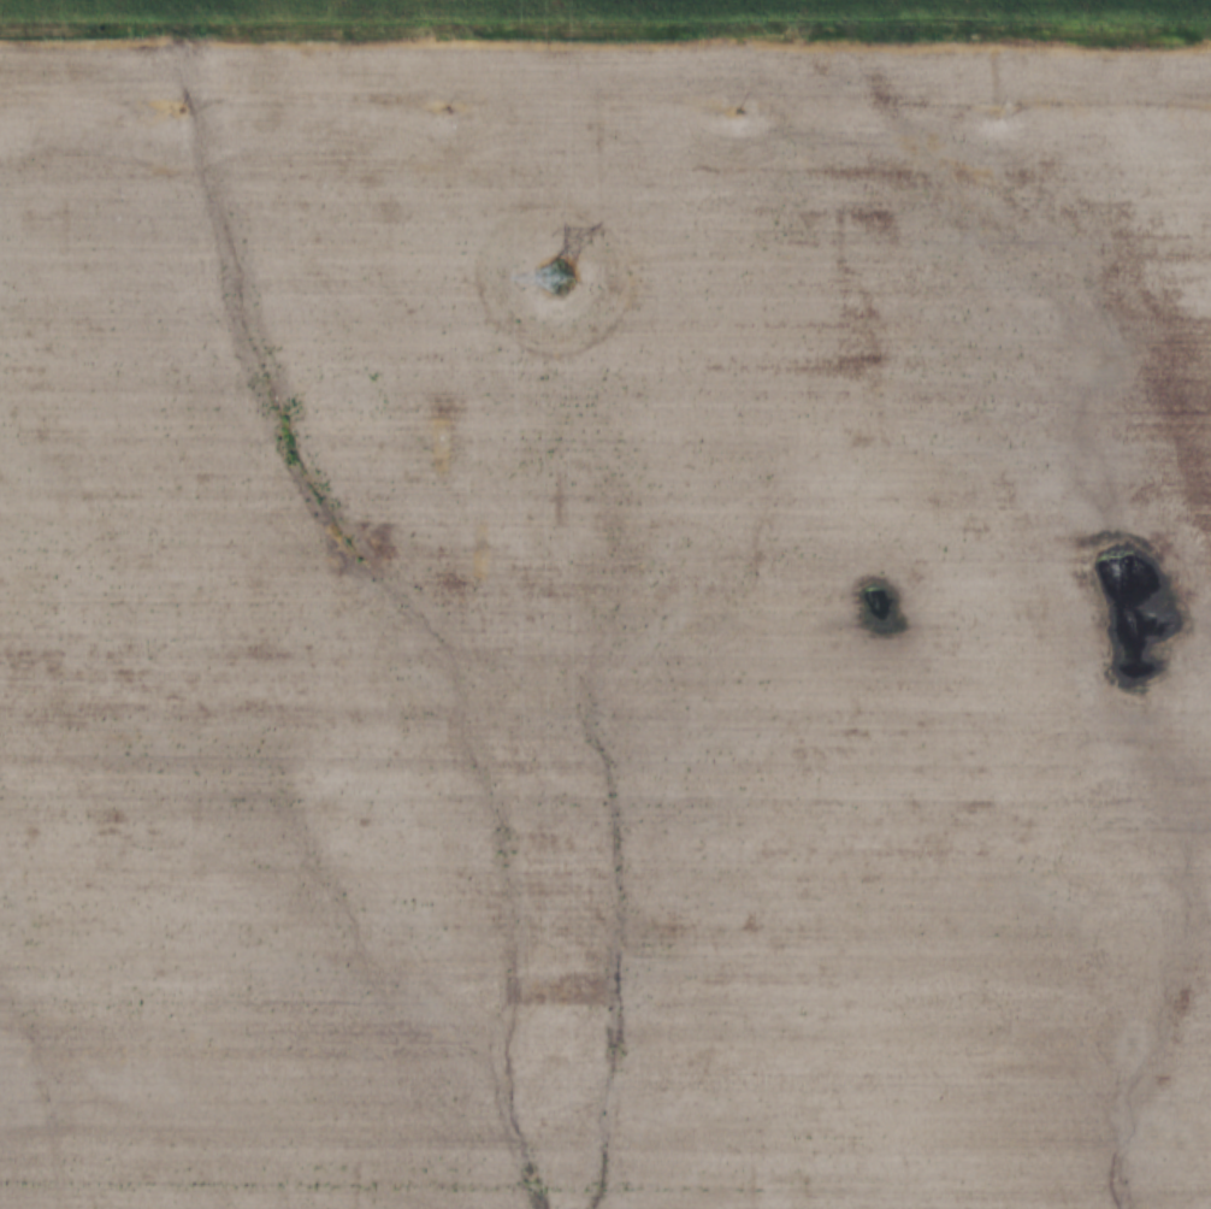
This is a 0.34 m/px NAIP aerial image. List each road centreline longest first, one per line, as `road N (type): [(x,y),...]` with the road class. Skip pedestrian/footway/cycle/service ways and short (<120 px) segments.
road 1 (track): [(1210,34),(983,26),(0,35)]

